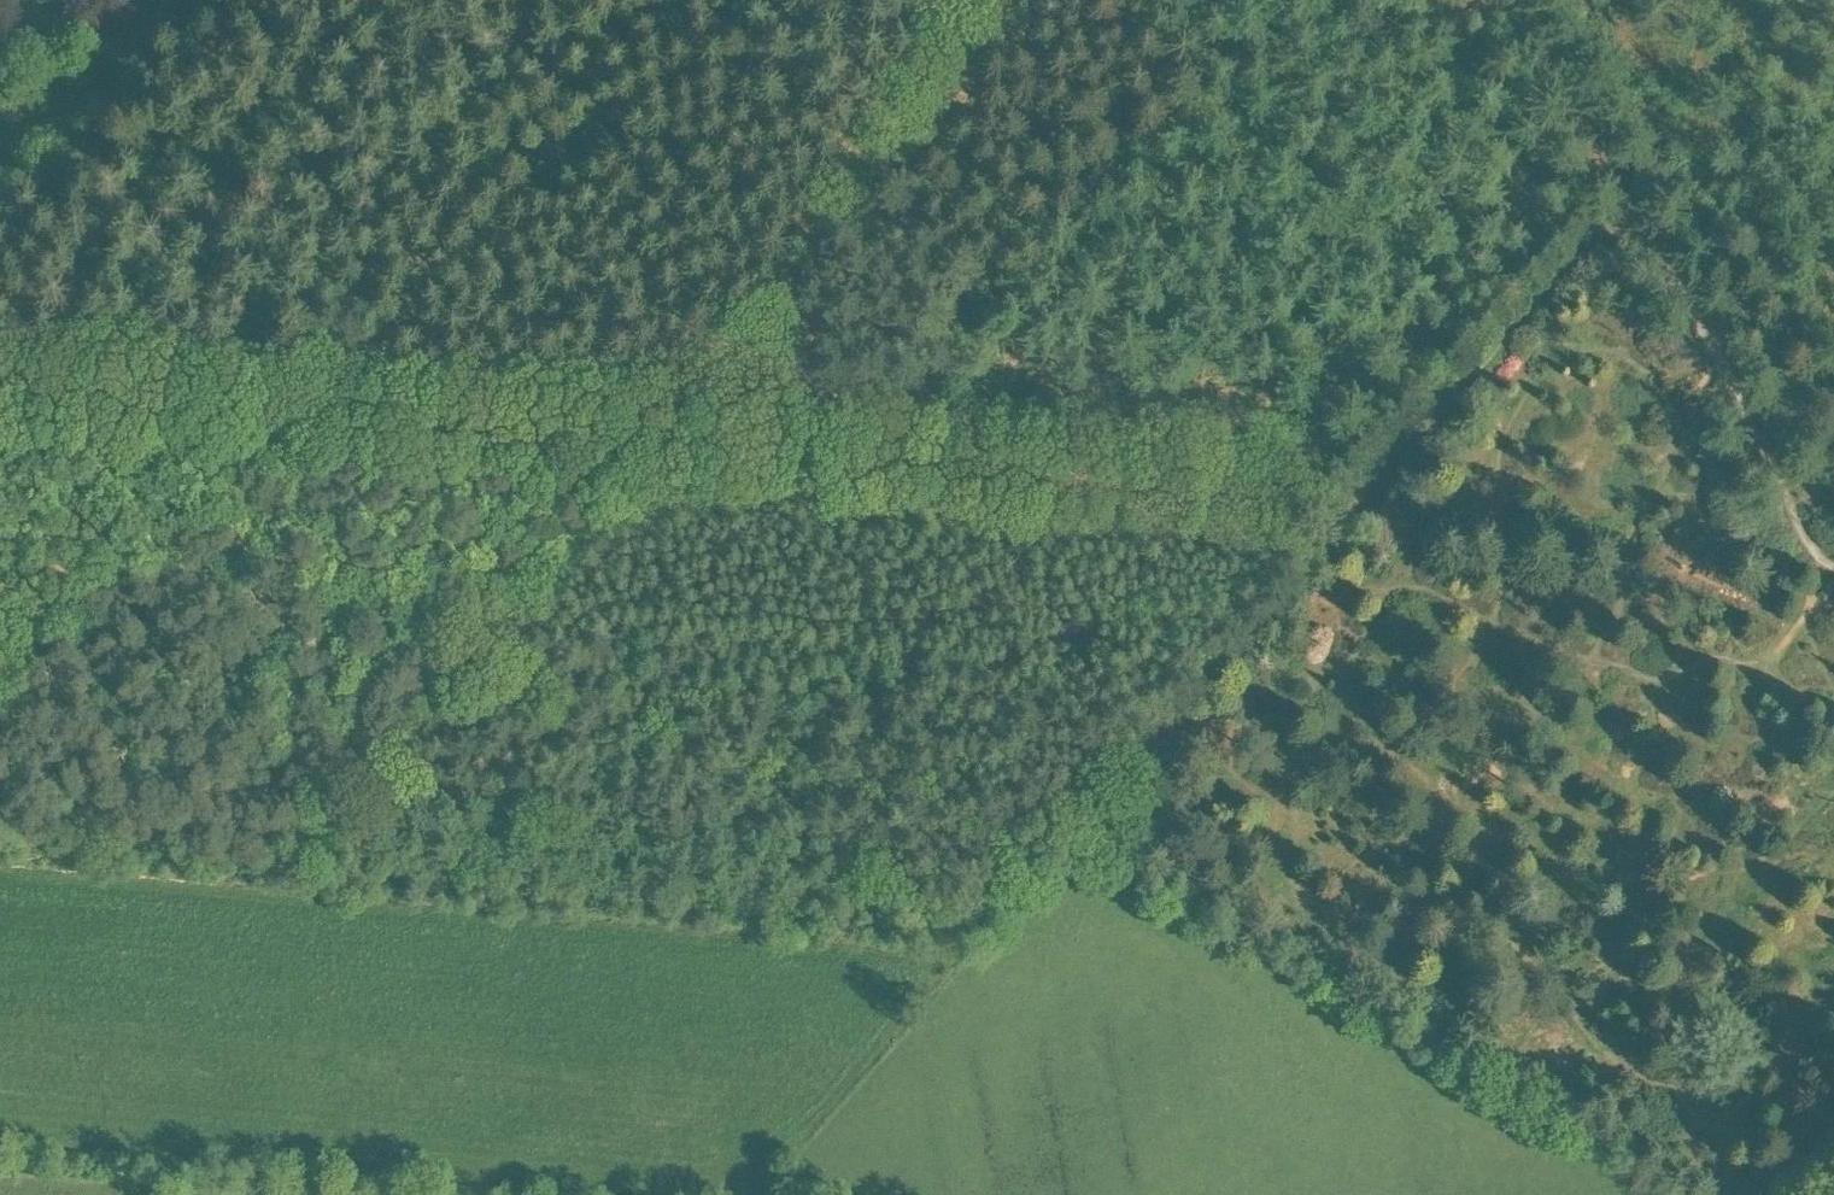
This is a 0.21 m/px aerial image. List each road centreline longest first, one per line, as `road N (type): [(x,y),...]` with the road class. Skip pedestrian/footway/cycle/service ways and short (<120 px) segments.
road 1 (track): [(0,389),(687,447),(1333,531),(1624,203)]
road 2 (track): [(1511,0),(1807,539),(1833,568)]
road 3 (track): [(966,0),(687,447)]

